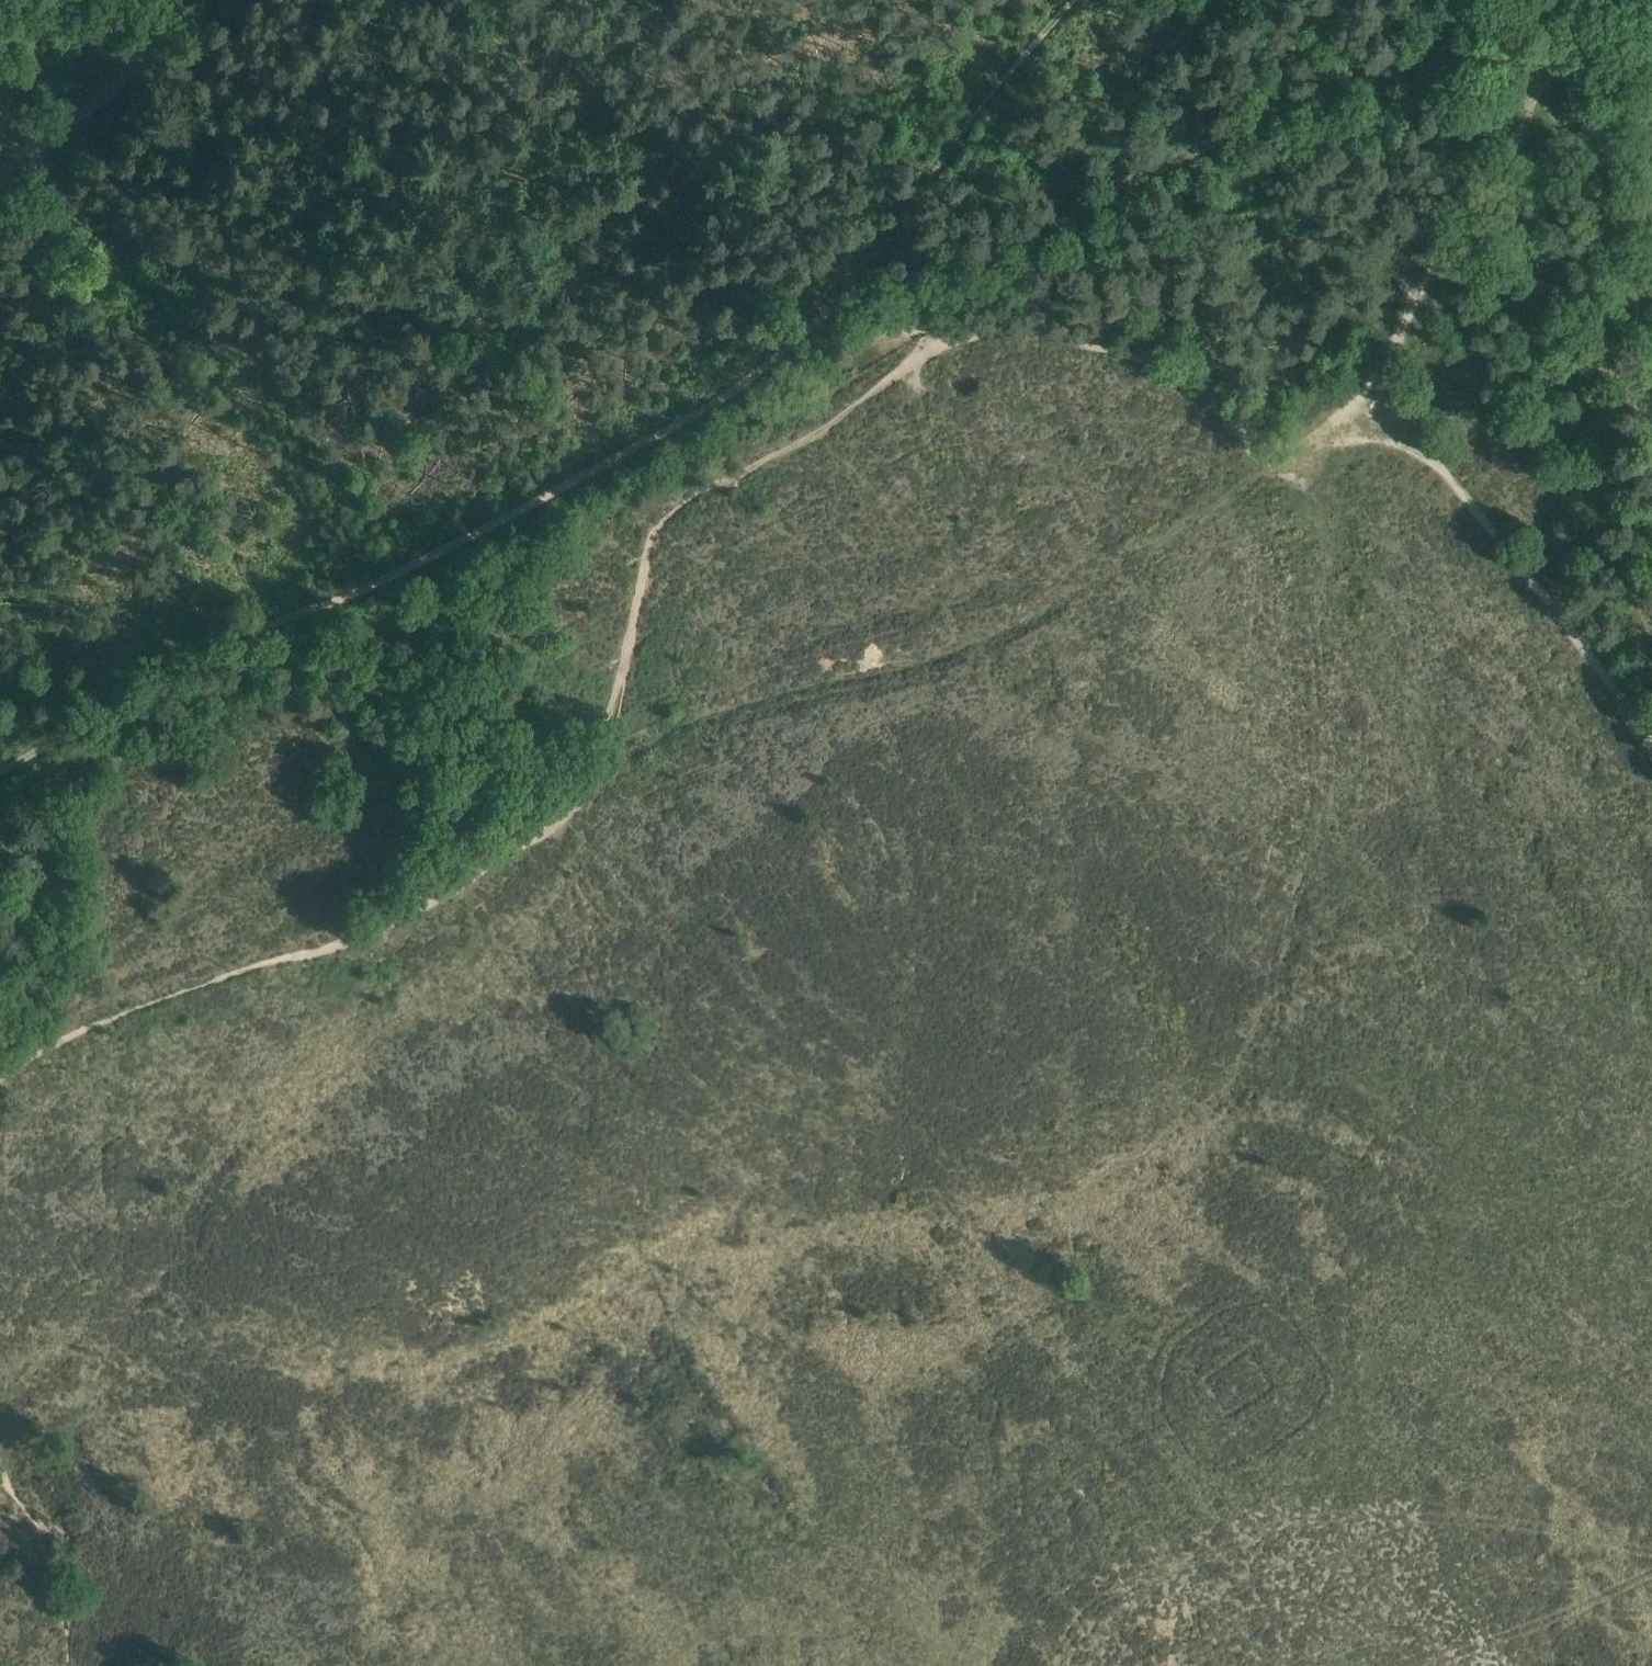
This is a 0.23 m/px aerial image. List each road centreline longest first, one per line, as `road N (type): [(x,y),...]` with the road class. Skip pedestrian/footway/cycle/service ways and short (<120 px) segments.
road 1 (track): [(844,301),(755,375),(573,483),(408,550),(0,749)]
road 2 (track): [(175,0),(63,126),(0,176)]

